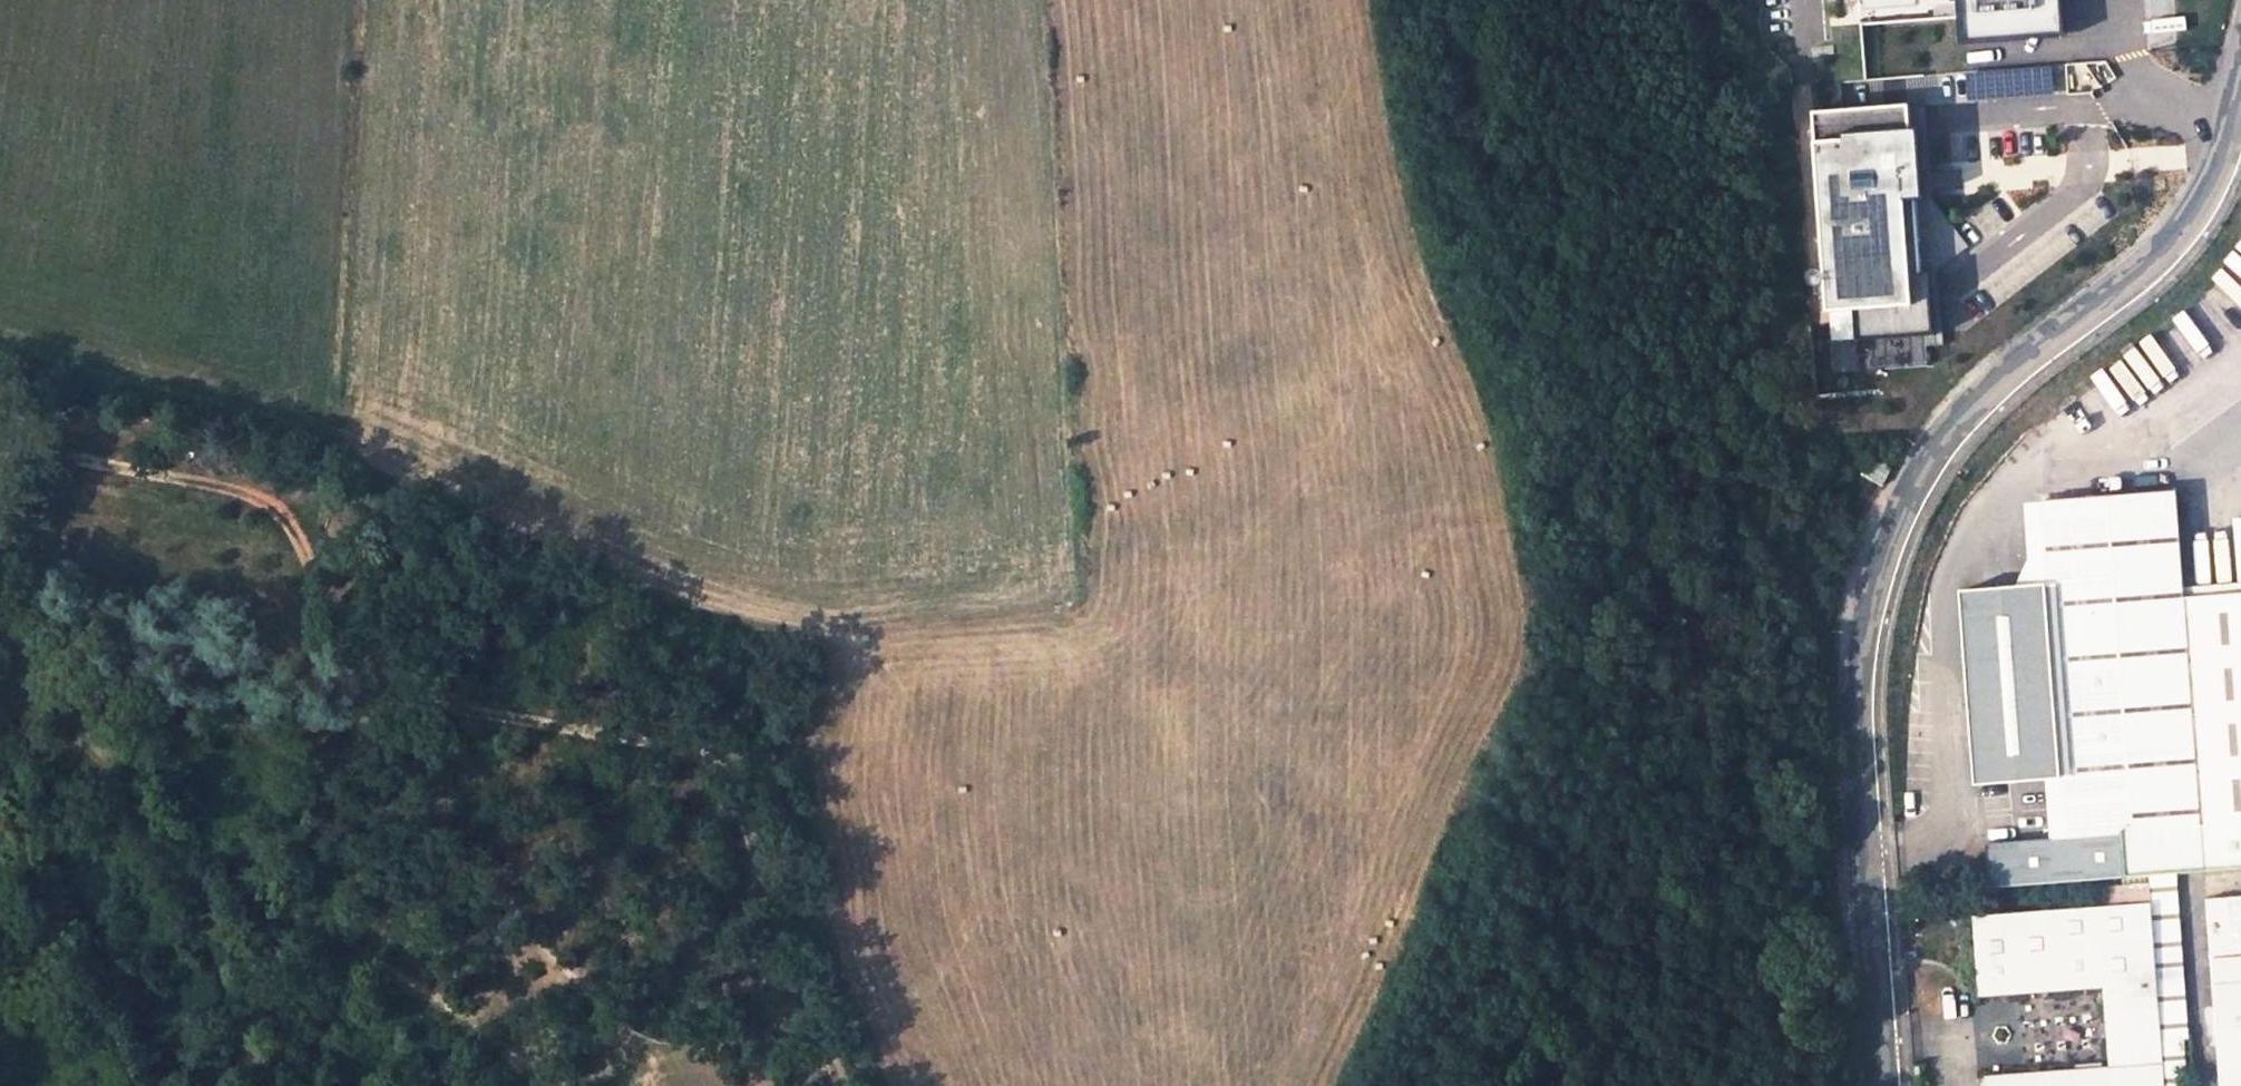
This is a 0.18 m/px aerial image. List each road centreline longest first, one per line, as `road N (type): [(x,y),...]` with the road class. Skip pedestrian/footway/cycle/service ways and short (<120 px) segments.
road 1 (unclassified): [(2240,77),(2222,159),(2177,235),(2048,347),(1923,475),(1874,585),(1856,701),(1884,1085)]

